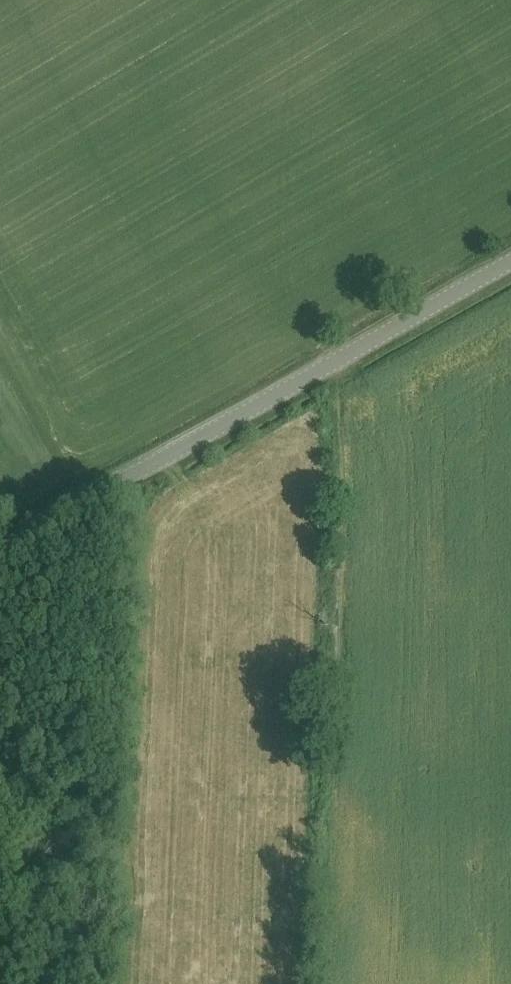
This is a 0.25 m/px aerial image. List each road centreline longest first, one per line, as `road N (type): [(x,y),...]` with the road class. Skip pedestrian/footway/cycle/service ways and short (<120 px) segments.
road 1 (tertiary): [(0,536),(132,472),(510,259)]

